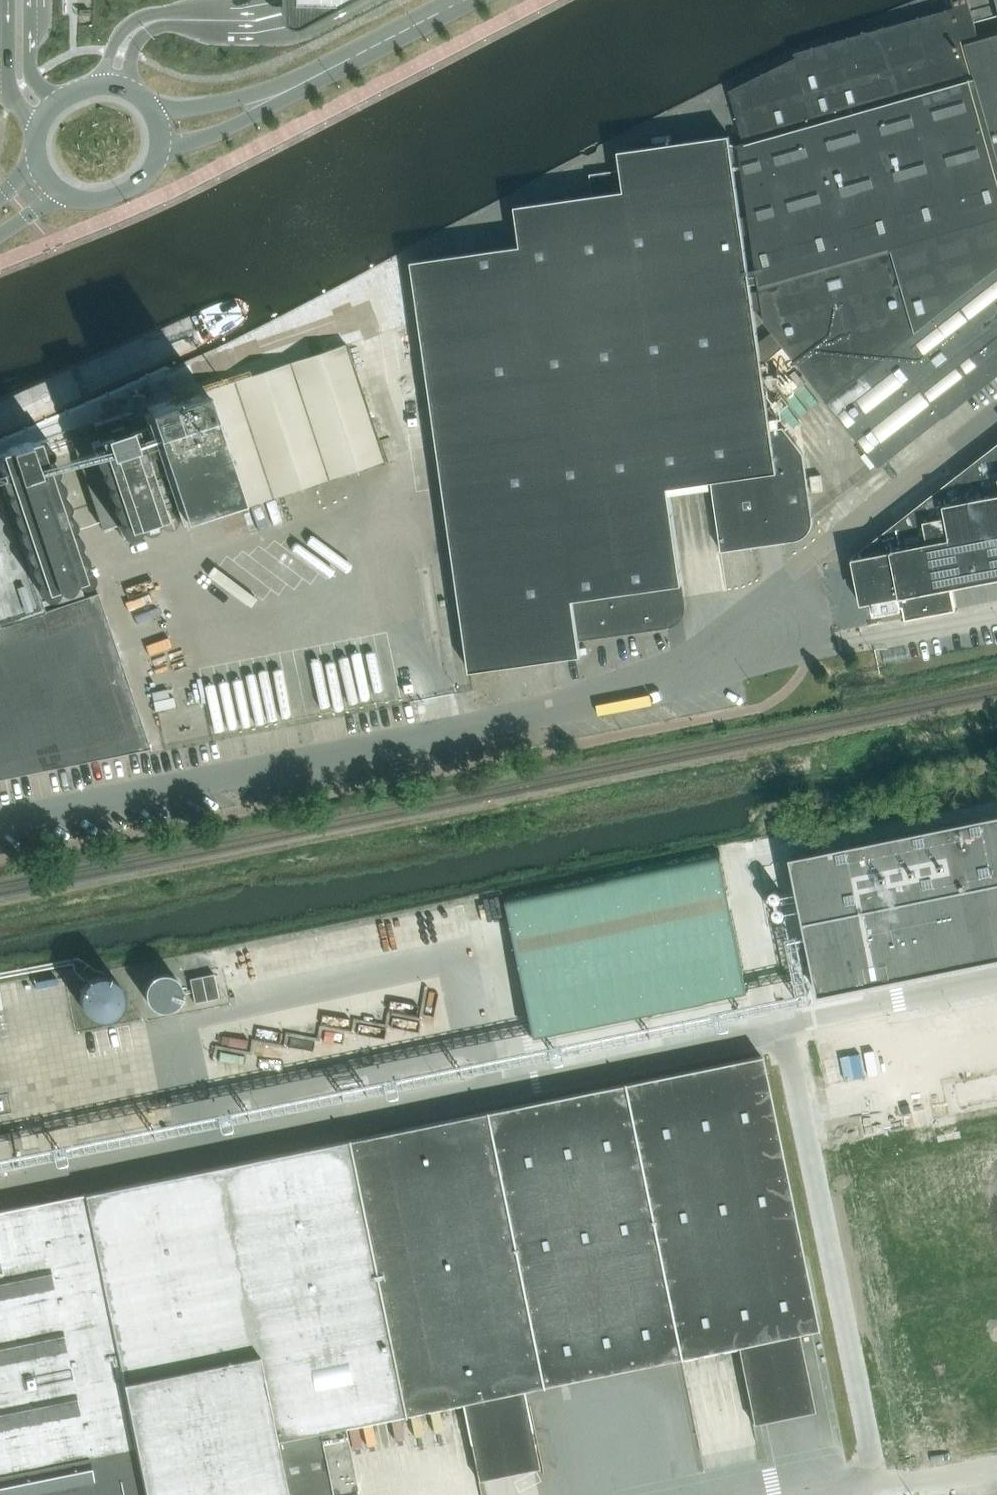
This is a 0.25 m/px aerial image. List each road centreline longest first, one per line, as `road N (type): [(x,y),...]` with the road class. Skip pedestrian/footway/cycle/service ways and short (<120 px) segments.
road 1 (unclassified): [(0,819),(607,700),(711,664)]
road 2 (unclassified): [(792,572),(996,410)]
road 3 (secondary): [(160,146),(247,118),(350,66),(381,41)]
road 4 (secondary): [(381,41),(242,98),(152,112)]
road 5 (secondary): [(152,112),(115,85),(70,94),(42,118),(38,163)]
road 6 (secondary): [(60,192),(94,200),(119,194),(151,170),(160,146)]
road 7 (unclassified): [(711,664),(792,572)]

